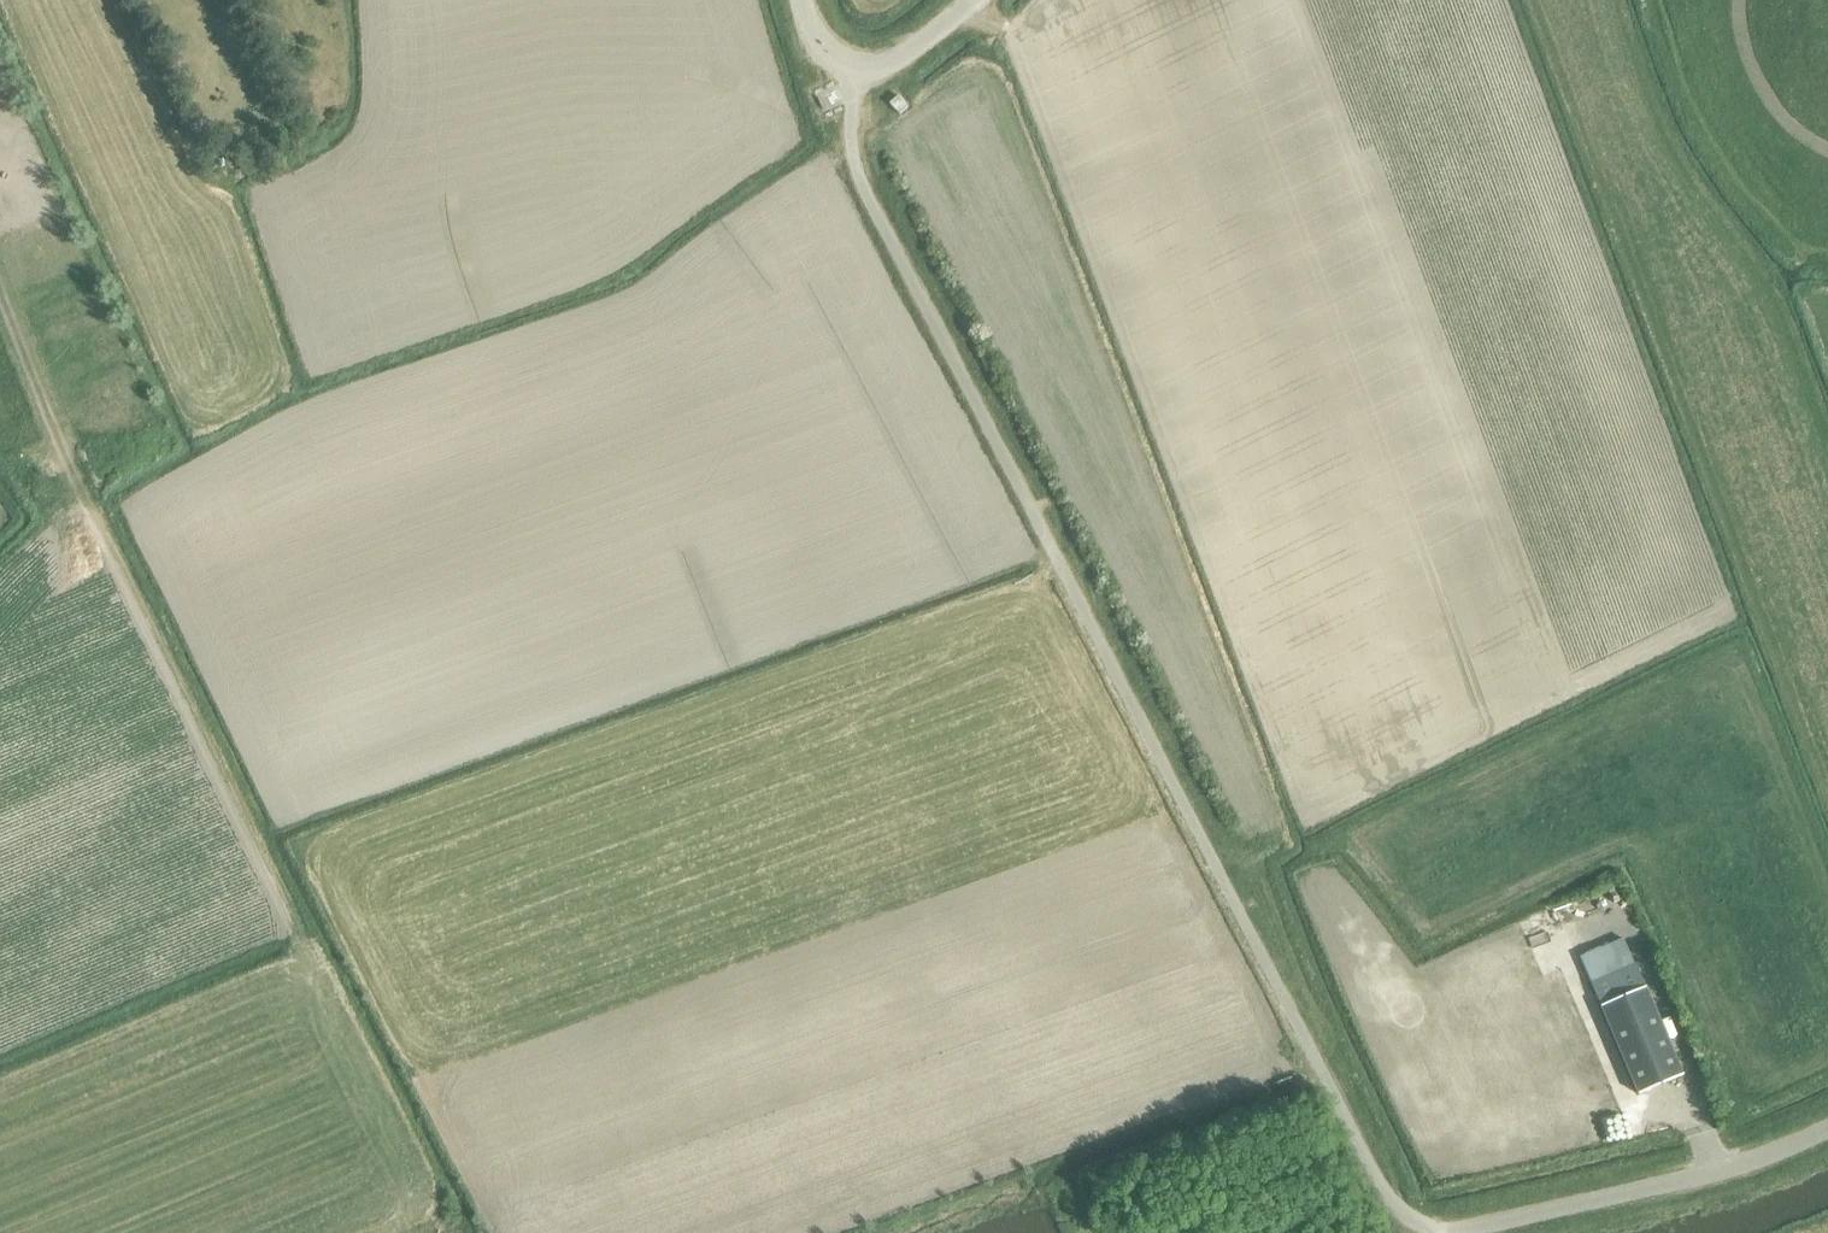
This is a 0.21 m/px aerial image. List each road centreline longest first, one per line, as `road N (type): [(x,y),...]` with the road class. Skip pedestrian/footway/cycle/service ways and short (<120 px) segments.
road 1 (unclassified): [(1446,1231),(1693,1178),(1827,1129)]
road 2 (unclassified): [(973,0),(890,65),(867,73),(828,56),(800,0)]

